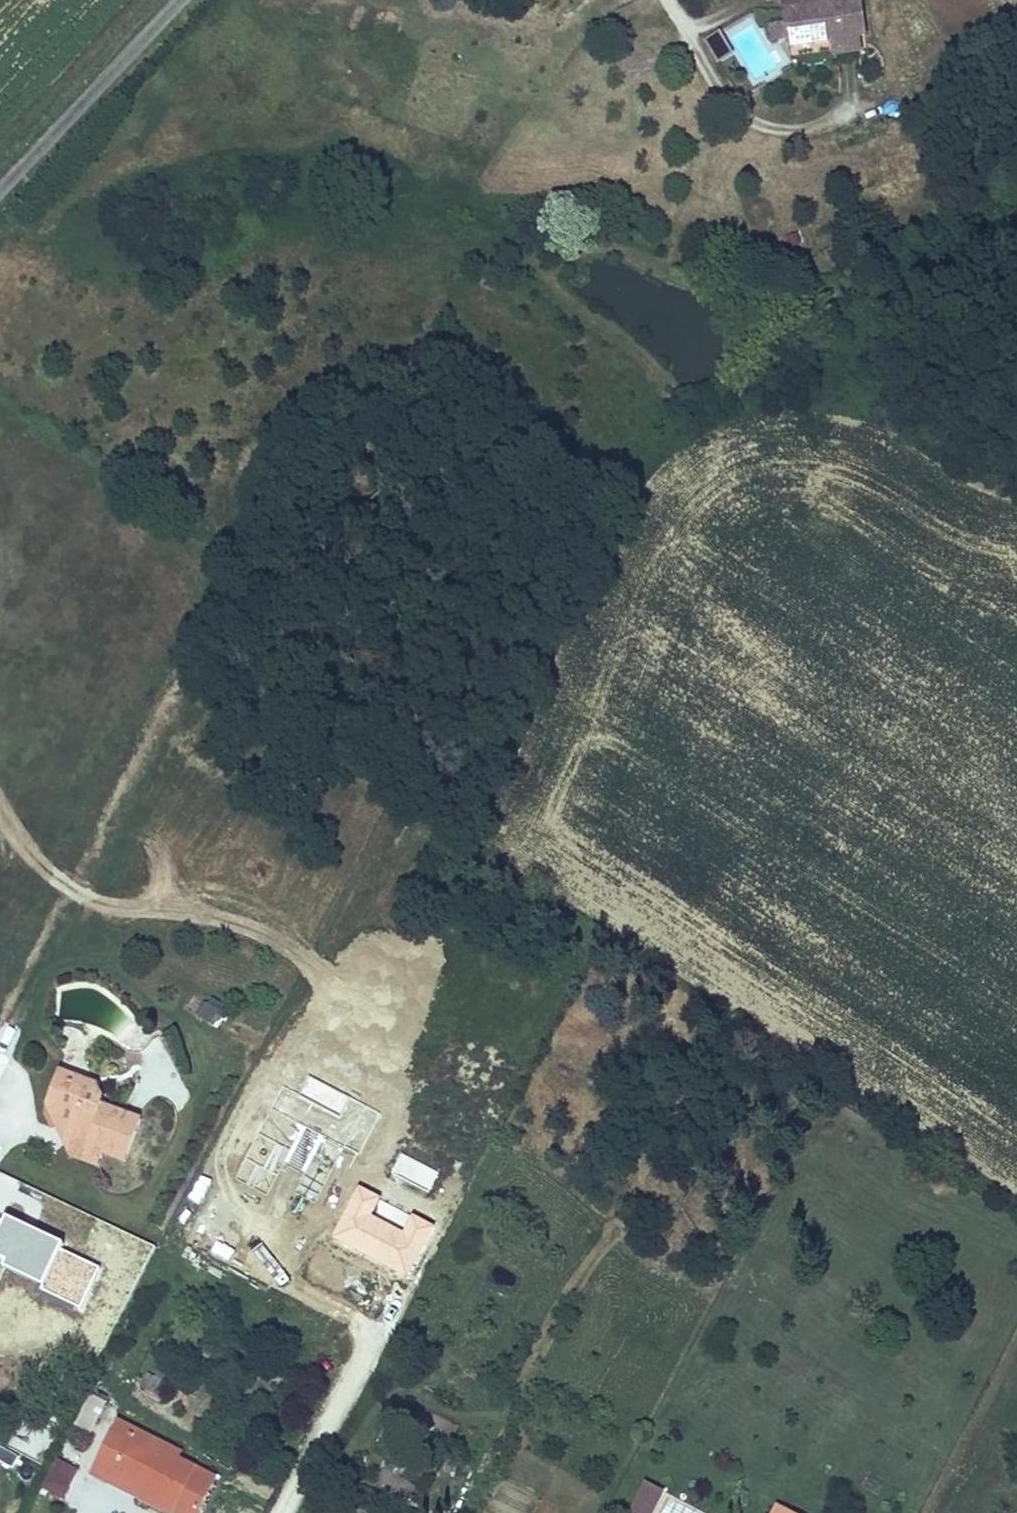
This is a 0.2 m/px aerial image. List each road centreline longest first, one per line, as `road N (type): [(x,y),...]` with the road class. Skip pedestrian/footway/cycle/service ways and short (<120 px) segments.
road 1 (unclassified): [(180,0),(0,192)]

